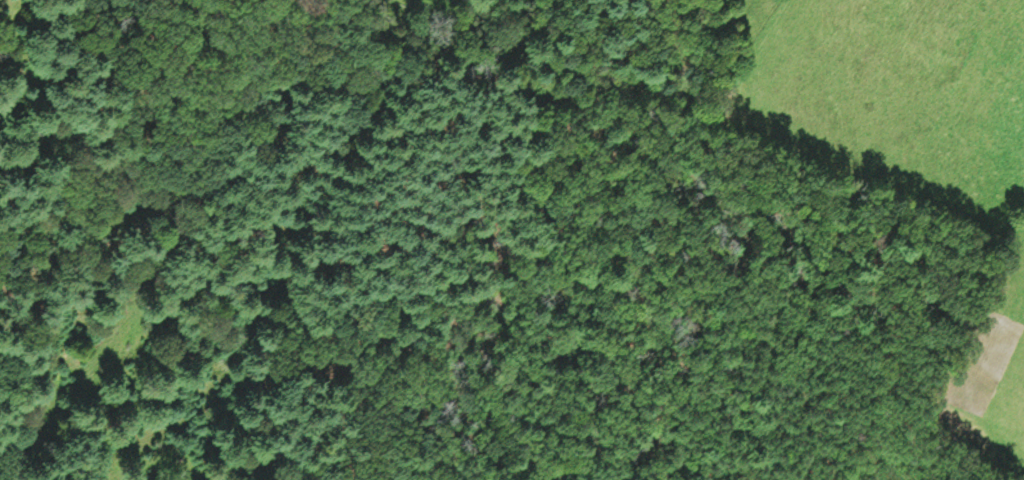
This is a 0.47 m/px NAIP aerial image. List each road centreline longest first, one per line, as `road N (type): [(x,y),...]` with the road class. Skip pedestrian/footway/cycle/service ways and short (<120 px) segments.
road 1 (track): [(414,0),(384,20),(251,346),(220,384),(117,412),(68,407)]

